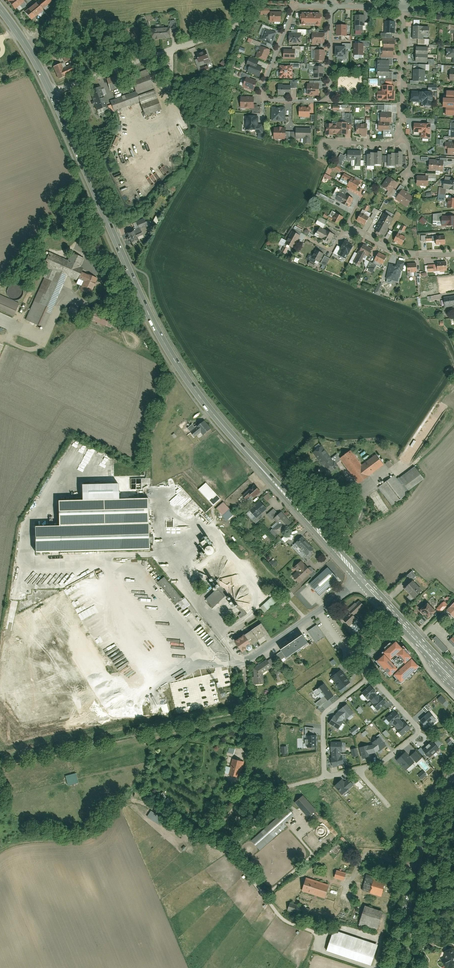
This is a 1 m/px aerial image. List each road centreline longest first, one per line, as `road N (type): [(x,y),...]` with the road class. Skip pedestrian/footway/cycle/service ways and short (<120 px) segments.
road 1 (secondary): [(51,93),(165,345),(217,419),(359,577)]
road 2 (residential): [(331,6),(295,8),(265,94),(326,100),(330,24)]
road 3 (residential): [(51,93),(214,36),(236,25),(252,0)]
road 4 (secondary): [(453,774),(421,848),(396,967)]
road 5 (residential): [(370,676),(418,732),(380,764),(360,769)]
road 6 (secondary): [(359,577),(453,679)]
road 7 (residential): [(401,7),(400,137)]
road 8 (residential): [(370,676),(325,713),(325,778)]

